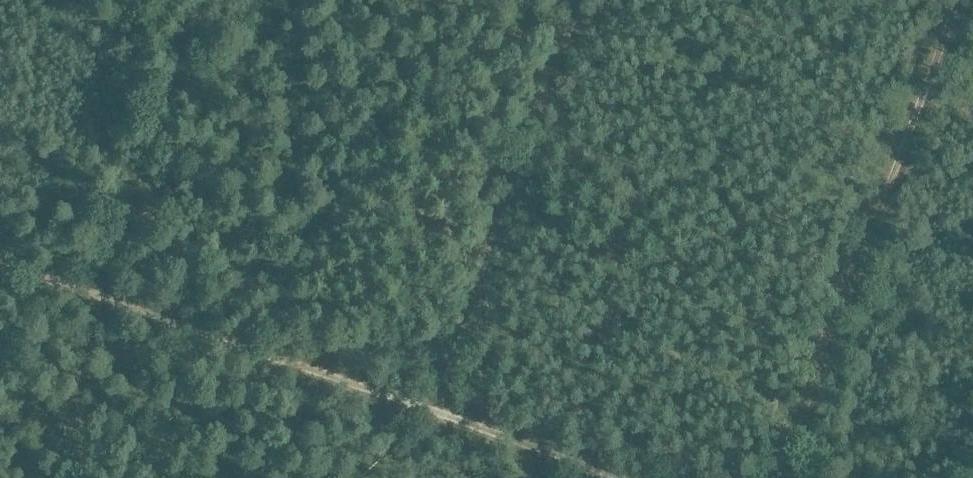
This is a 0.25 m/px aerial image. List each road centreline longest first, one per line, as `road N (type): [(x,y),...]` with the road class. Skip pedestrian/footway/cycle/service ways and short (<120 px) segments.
road 1 (track): [(777,477),(957,0)]
road 2 (track): [(429,410),(0,256)]
road 3 (track): [(429,410),(583,0)]
road 4 (track): [(622,477),(429,410)]

